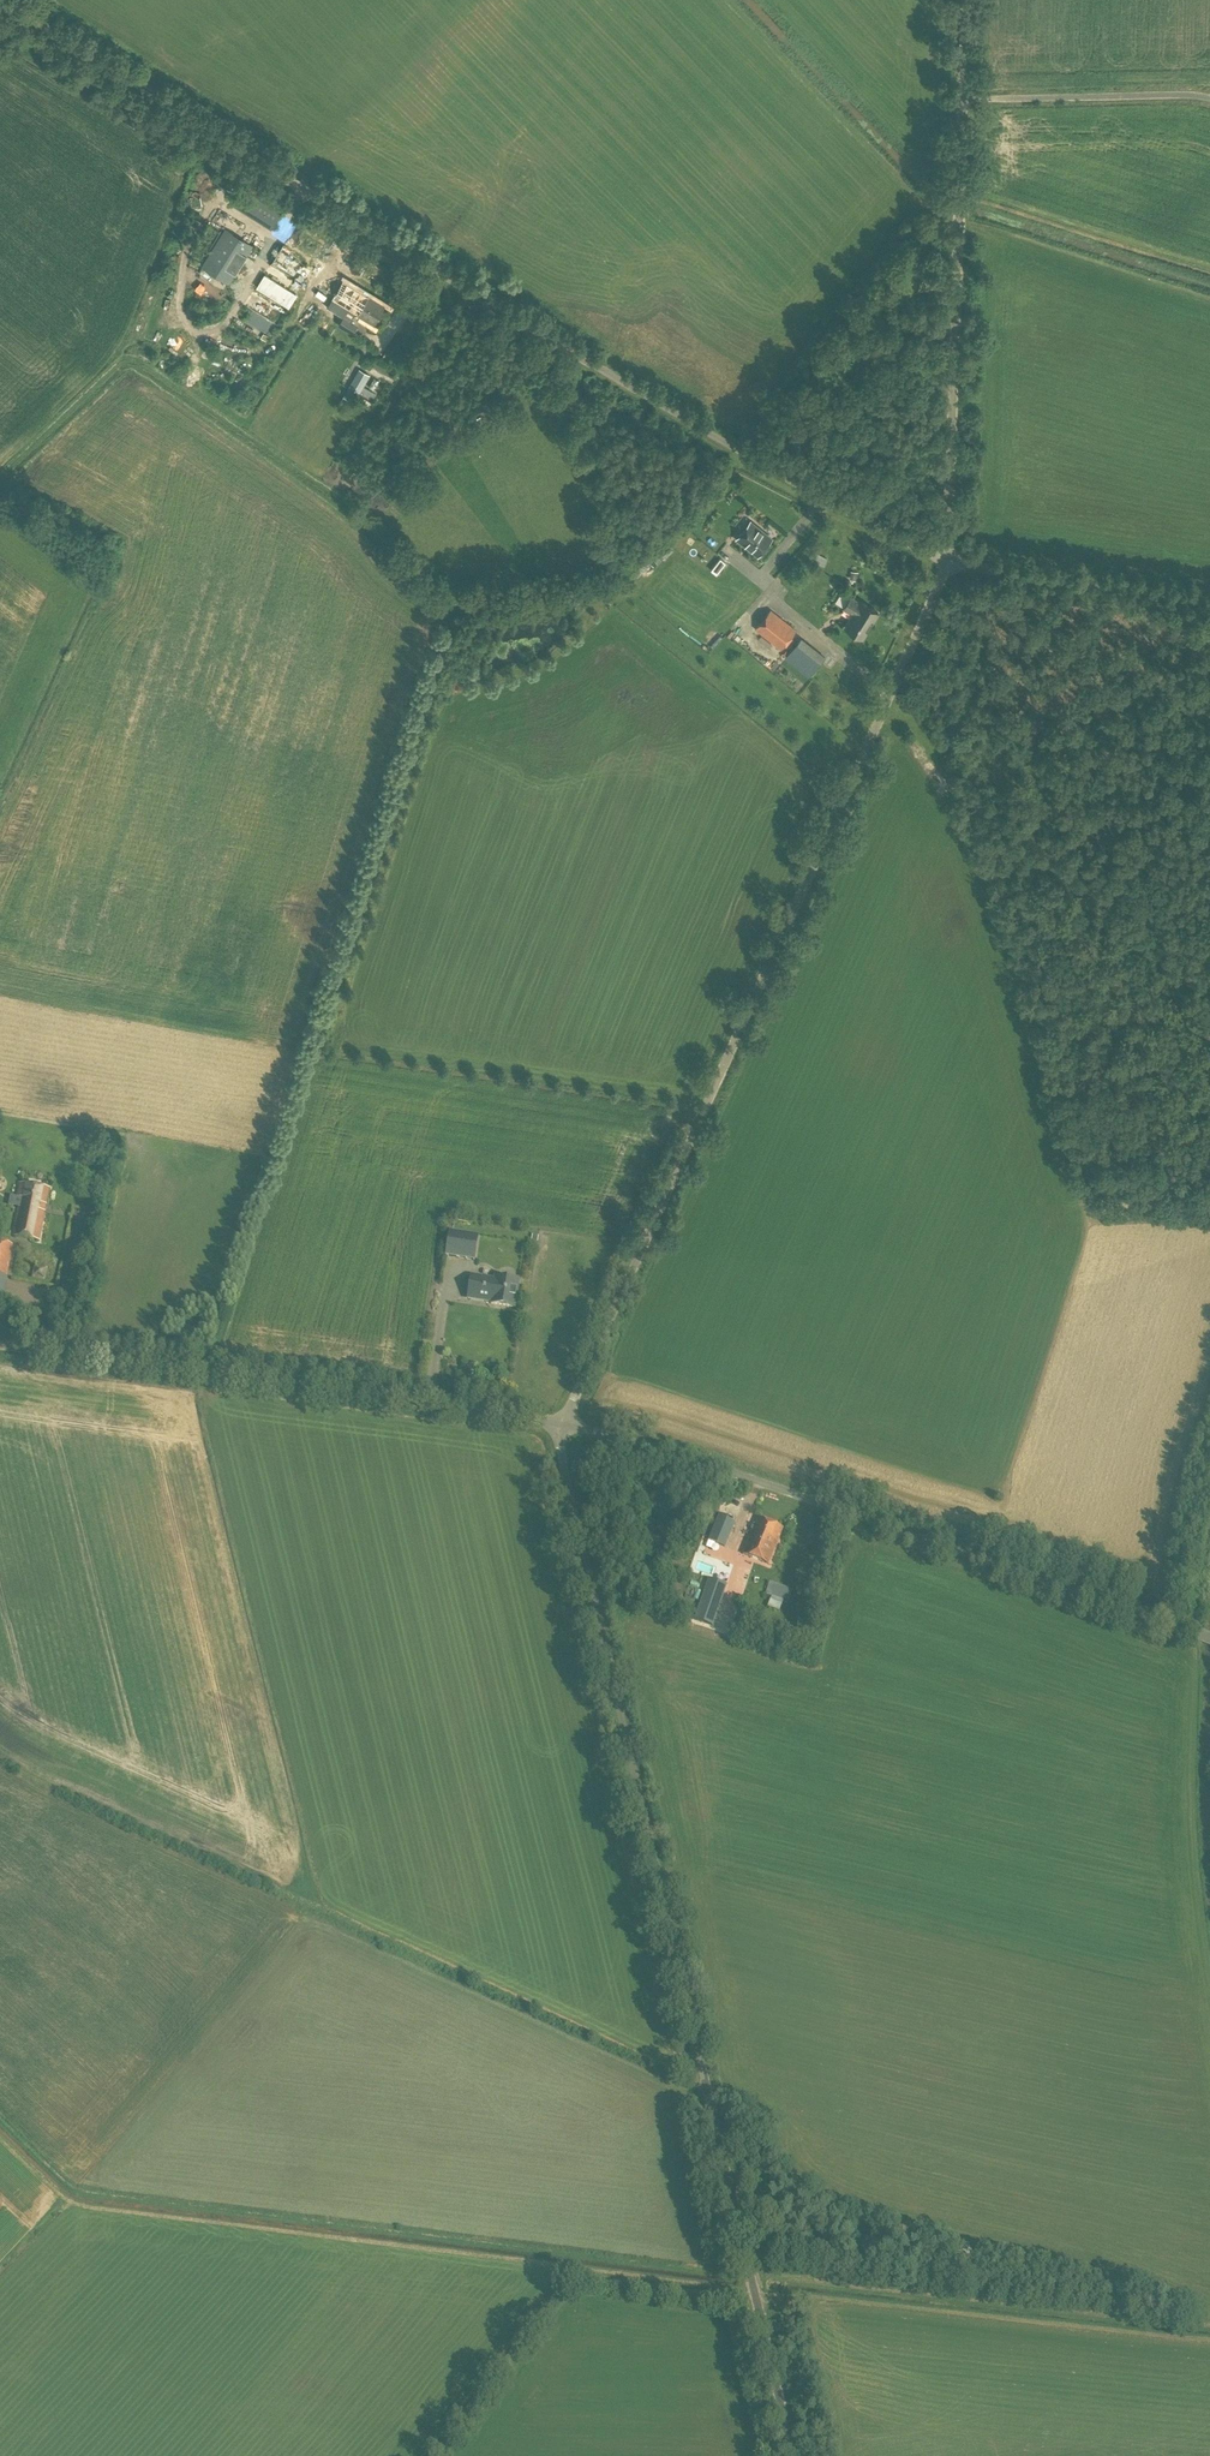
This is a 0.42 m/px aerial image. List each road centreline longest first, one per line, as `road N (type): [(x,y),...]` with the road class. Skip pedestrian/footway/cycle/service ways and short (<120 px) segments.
road 1 (unclassified): [(796,2455),(565,1478),(564,1425)]
road 2 (unclassified): [(564,1425),(945,559)]
road 3 (unclassified): [(945,559),(821,500),(305,191)]
road 4 (unclassified): [(564,1425),(683,1456),(1189,1631)]
road 5 (unclassified): [(0,1345),(564,1425)]
road 6 (unclassified): [(945,559),(963,0)]
road 7 (track): [(428,2455),(565,2274),(757,2300)]
road 8 (track): [(305,191),(0,2)]
road 9 (unclassified): [(1209,600),(945,559)]

